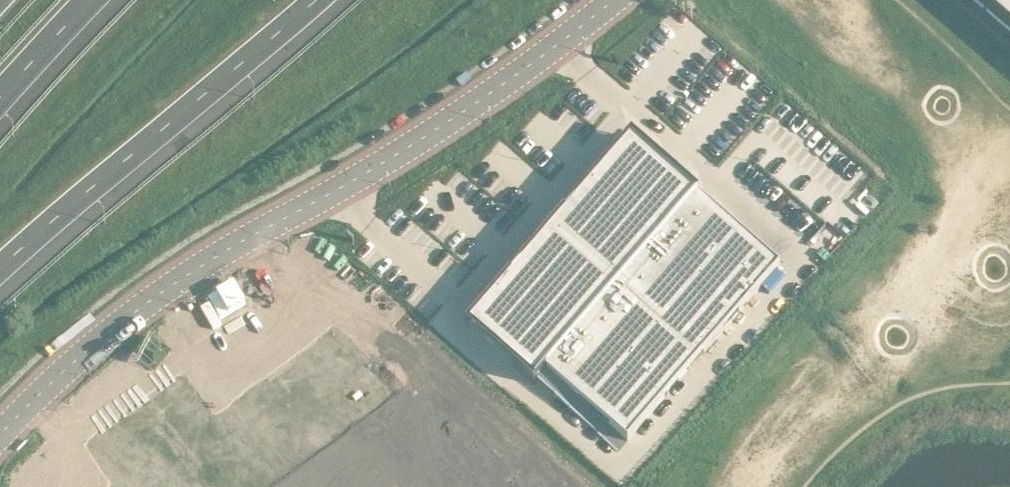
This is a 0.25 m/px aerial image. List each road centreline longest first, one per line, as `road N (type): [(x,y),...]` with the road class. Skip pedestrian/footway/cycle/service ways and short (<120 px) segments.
road 1 (unclassified): [(0,432),(155,294),(375,166),(610,0)]
road 2 (motorway): [(0,263),(313,0)]
road 3 (motorway): [(0,94),(88,0)]

